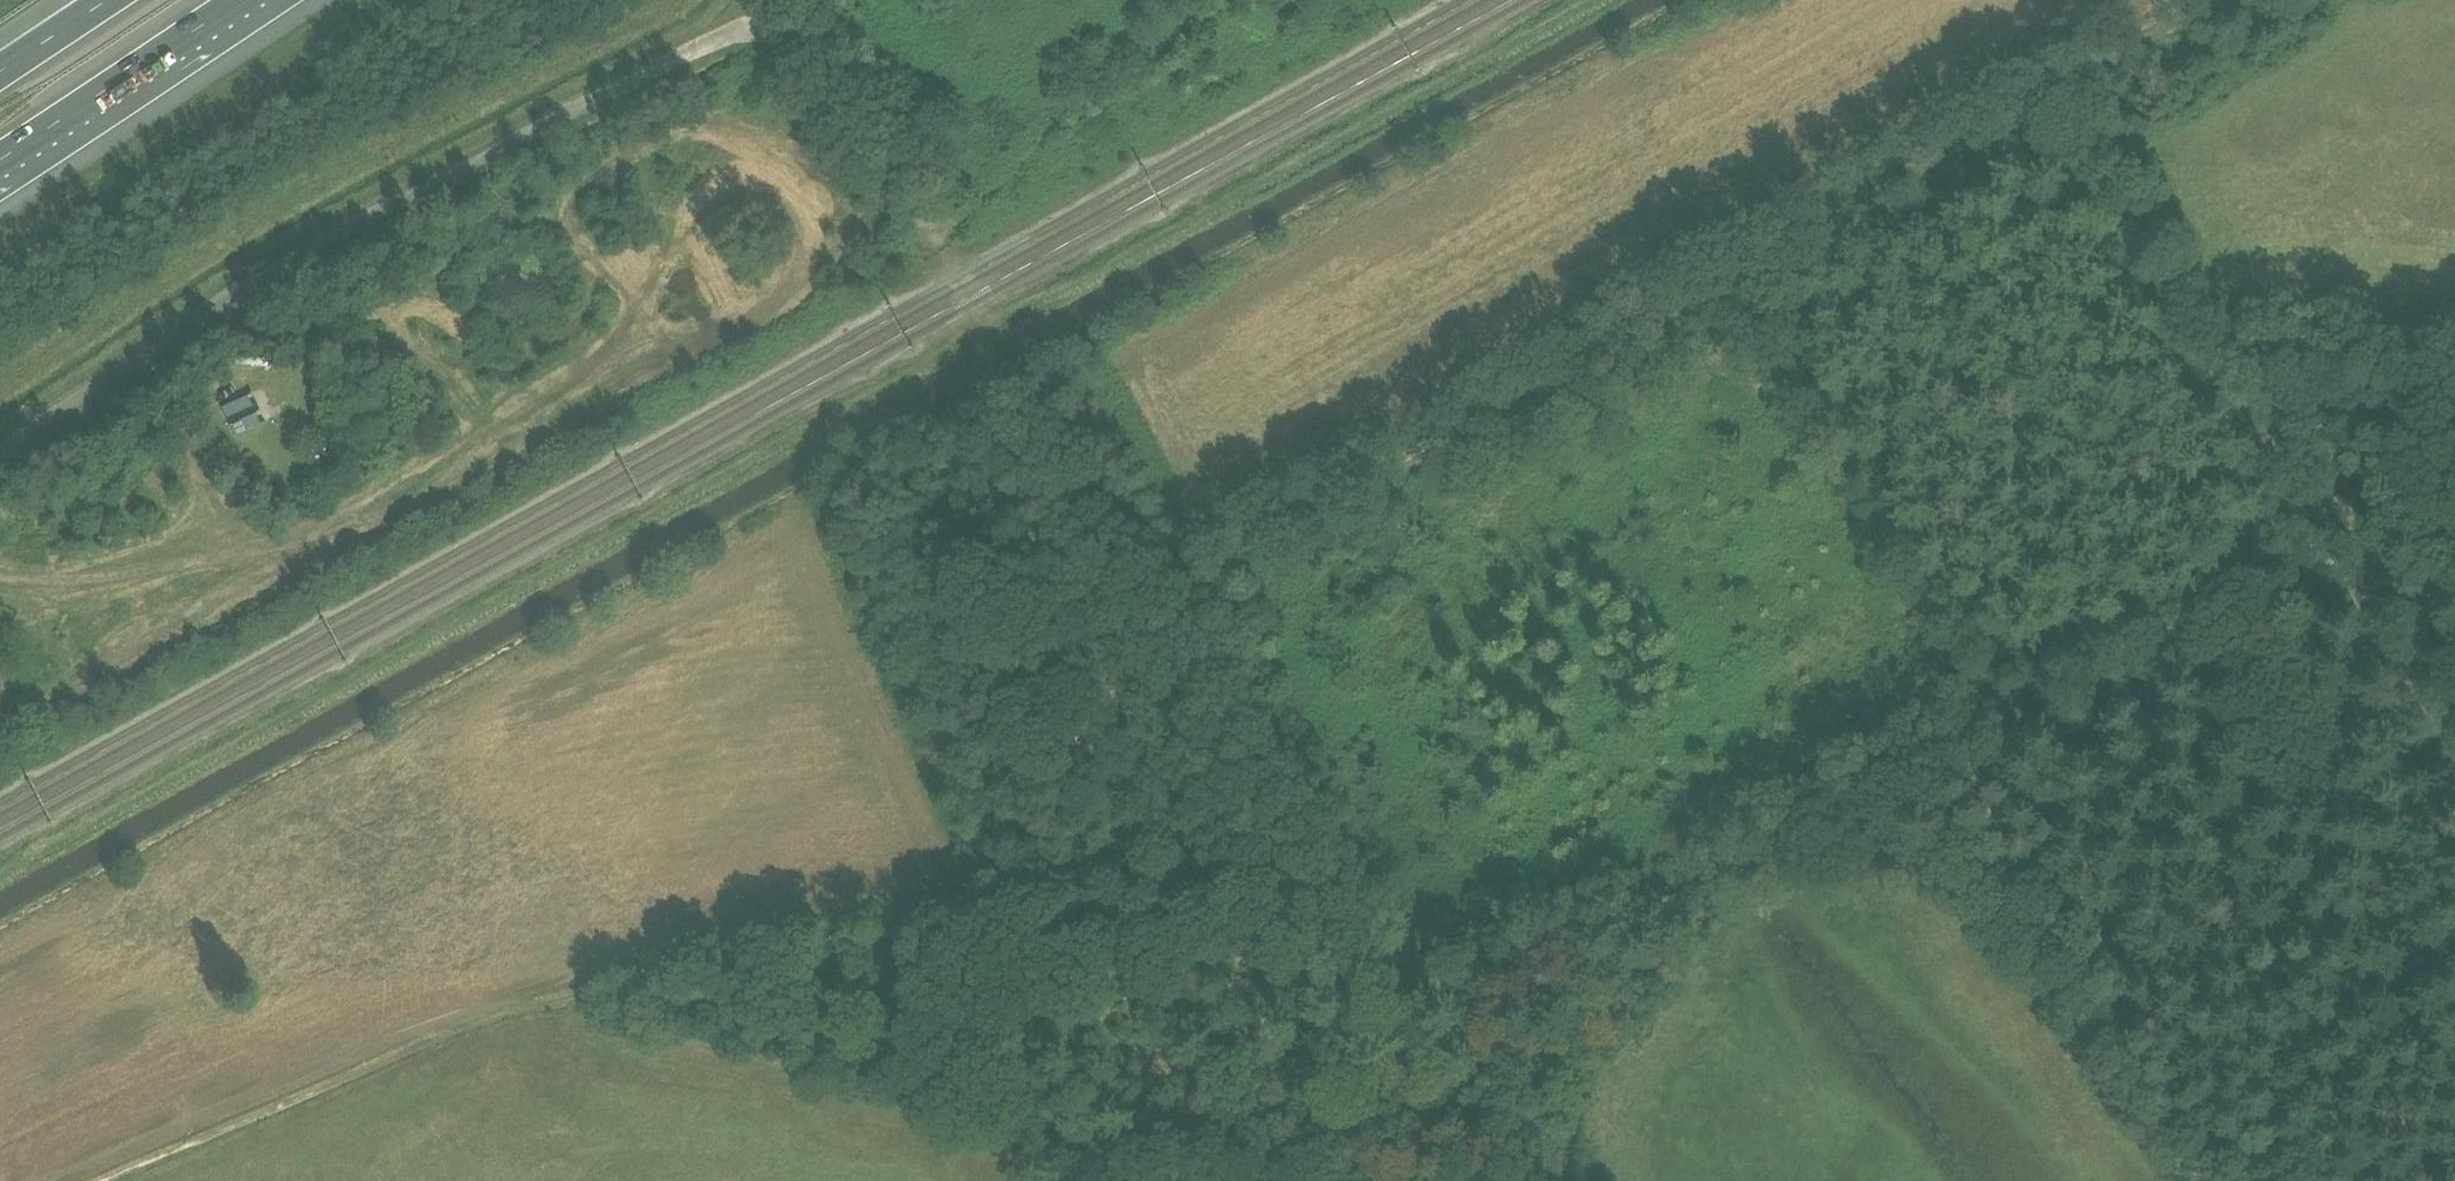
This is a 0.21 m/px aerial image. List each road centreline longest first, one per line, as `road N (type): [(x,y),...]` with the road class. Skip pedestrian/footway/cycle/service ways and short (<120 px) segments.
road 1 (track): [(102,1180),(480,1022),(659,966),(880,931),(980,925),(1136,937),(1254,892),(1355,875)]
road 2 (unclassified): [(0,446),(462,165),(776,7),(943,248)]
road 3 (track): [(2329,530),(1431,990),(1355,875)]
road 4 (track): [(1168,592),(2074,80)]
road 5 (track): [(1015,351),(1355,875)]
road 6 (track): [(2074,80),(2329,530)]
road 7 (motorway): [(0,159),(238,0)]
road 8 (track): [(2329,530),(2454,744)]
road 9 (track): [(1431,990),(1559,1180)]
road 10 (track): [(2074,80),(2215,0)]
road 11 (motorway): [(111,0),(0,74)]

